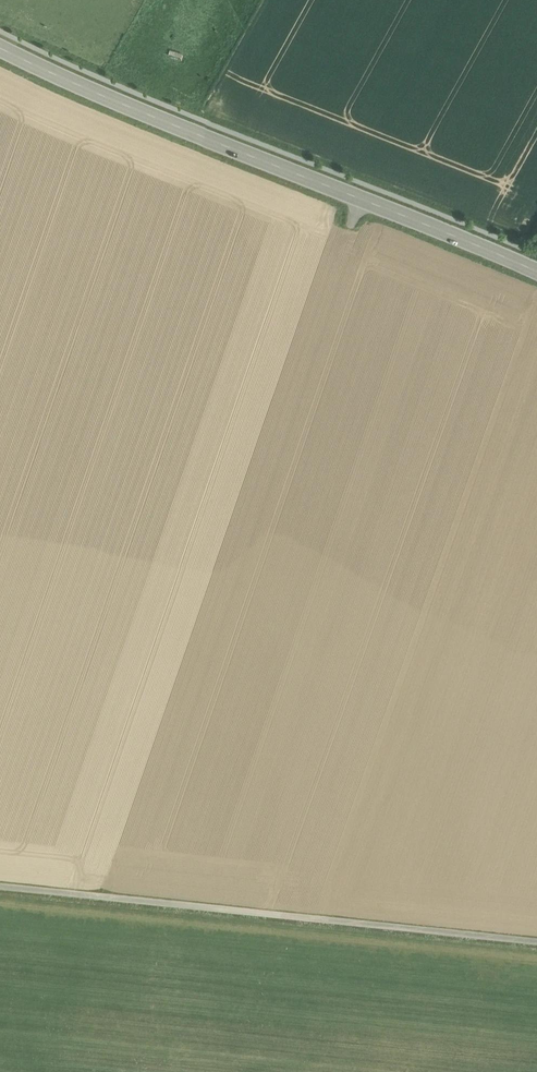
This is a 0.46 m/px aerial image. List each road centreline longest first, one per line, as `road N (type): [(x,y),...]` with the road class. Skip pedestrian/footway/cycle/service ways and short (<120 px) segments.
road 1 (primary): [(536,270),(0,47)]
road 2 (track): [(536,942),(0,887)]

